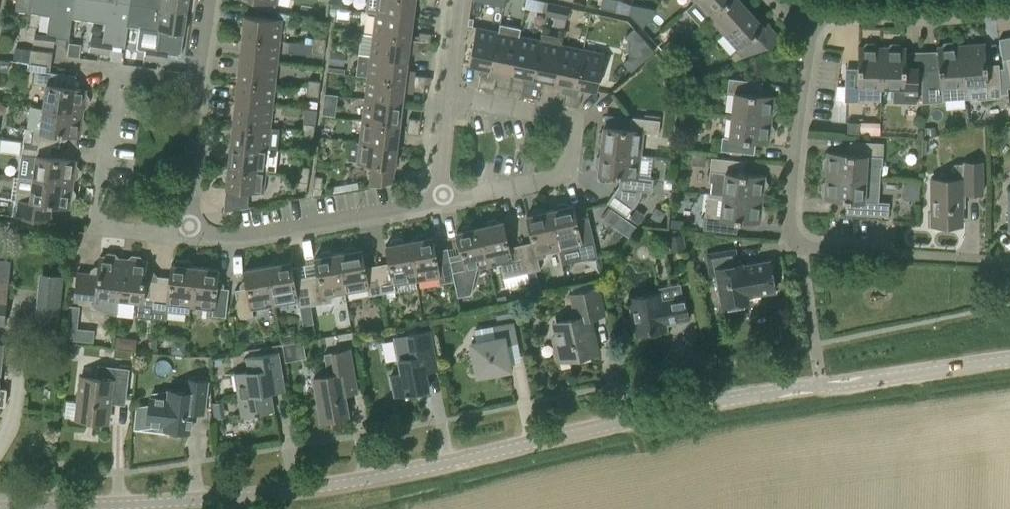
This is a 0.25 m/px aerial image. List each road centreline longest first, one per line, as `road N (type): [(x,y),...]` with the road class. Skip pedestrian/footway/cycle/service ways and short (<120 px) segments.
road 1 (residential): [(31,508),(272,494),(387,477),(676,410),(1009,360)]
road 2 (residential): [(187,230),(112,228),(100,208),(118,70),(199,81)]
road 3 (residential): [(441,199),(557,177),(571,133),(544,111),(447,92)]
road 4 (residential): [(441,199),(234,234),(187,230)]
road 5 (residential): [(799,245),(790,231),(795,131),(817,13)]
road 6 (residential): [(817,13),(1009,4)]
road 7 (residential): [(187,230),(199,81)]

